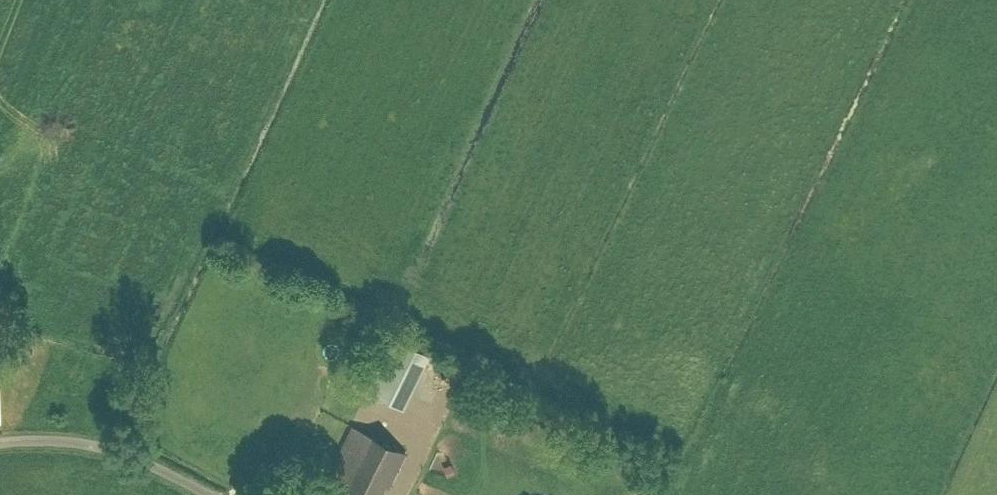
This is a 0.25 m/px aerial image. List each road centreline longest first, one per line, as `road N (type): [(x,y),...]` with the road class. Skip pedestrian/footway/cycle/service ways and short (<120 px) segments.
road 1 (unclassified): [(209,494),(107,447),(0,440)]

